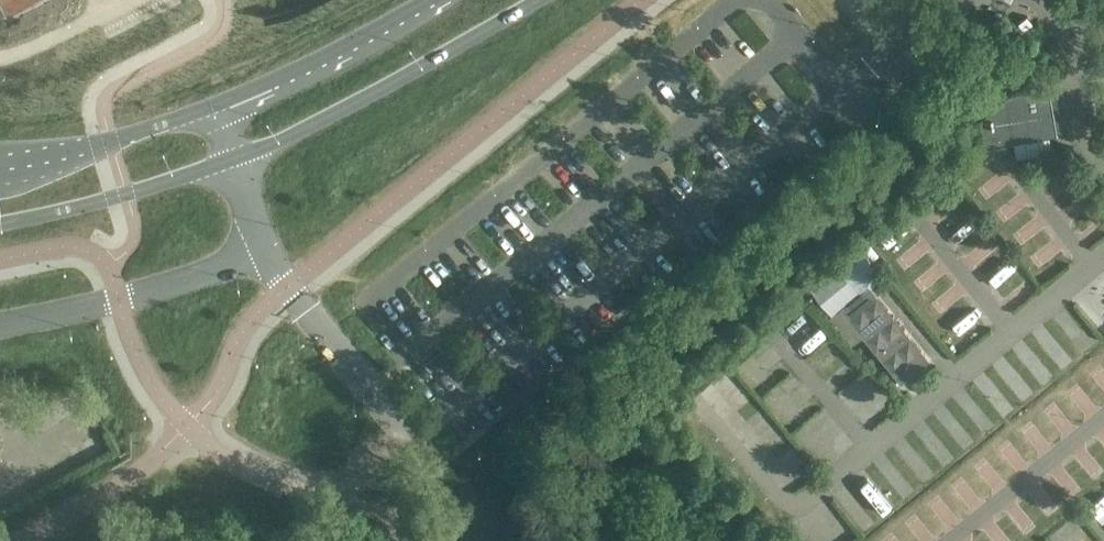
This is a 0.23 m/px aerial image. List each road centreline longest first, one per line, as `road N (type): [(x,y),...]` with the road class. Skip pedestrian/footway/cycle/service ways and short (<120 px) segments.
road 1 (primary): [(232,159),(342,111),(542,0)]
road 2 (residential): [(0,326),(213,271),(263,244)]
road 3 (primary): [(442,0),(311,73),(217,112)]
road 4 (primary): [(0,224),(232,159)]
road 5 (primary): [(217,112),(0,171)]

